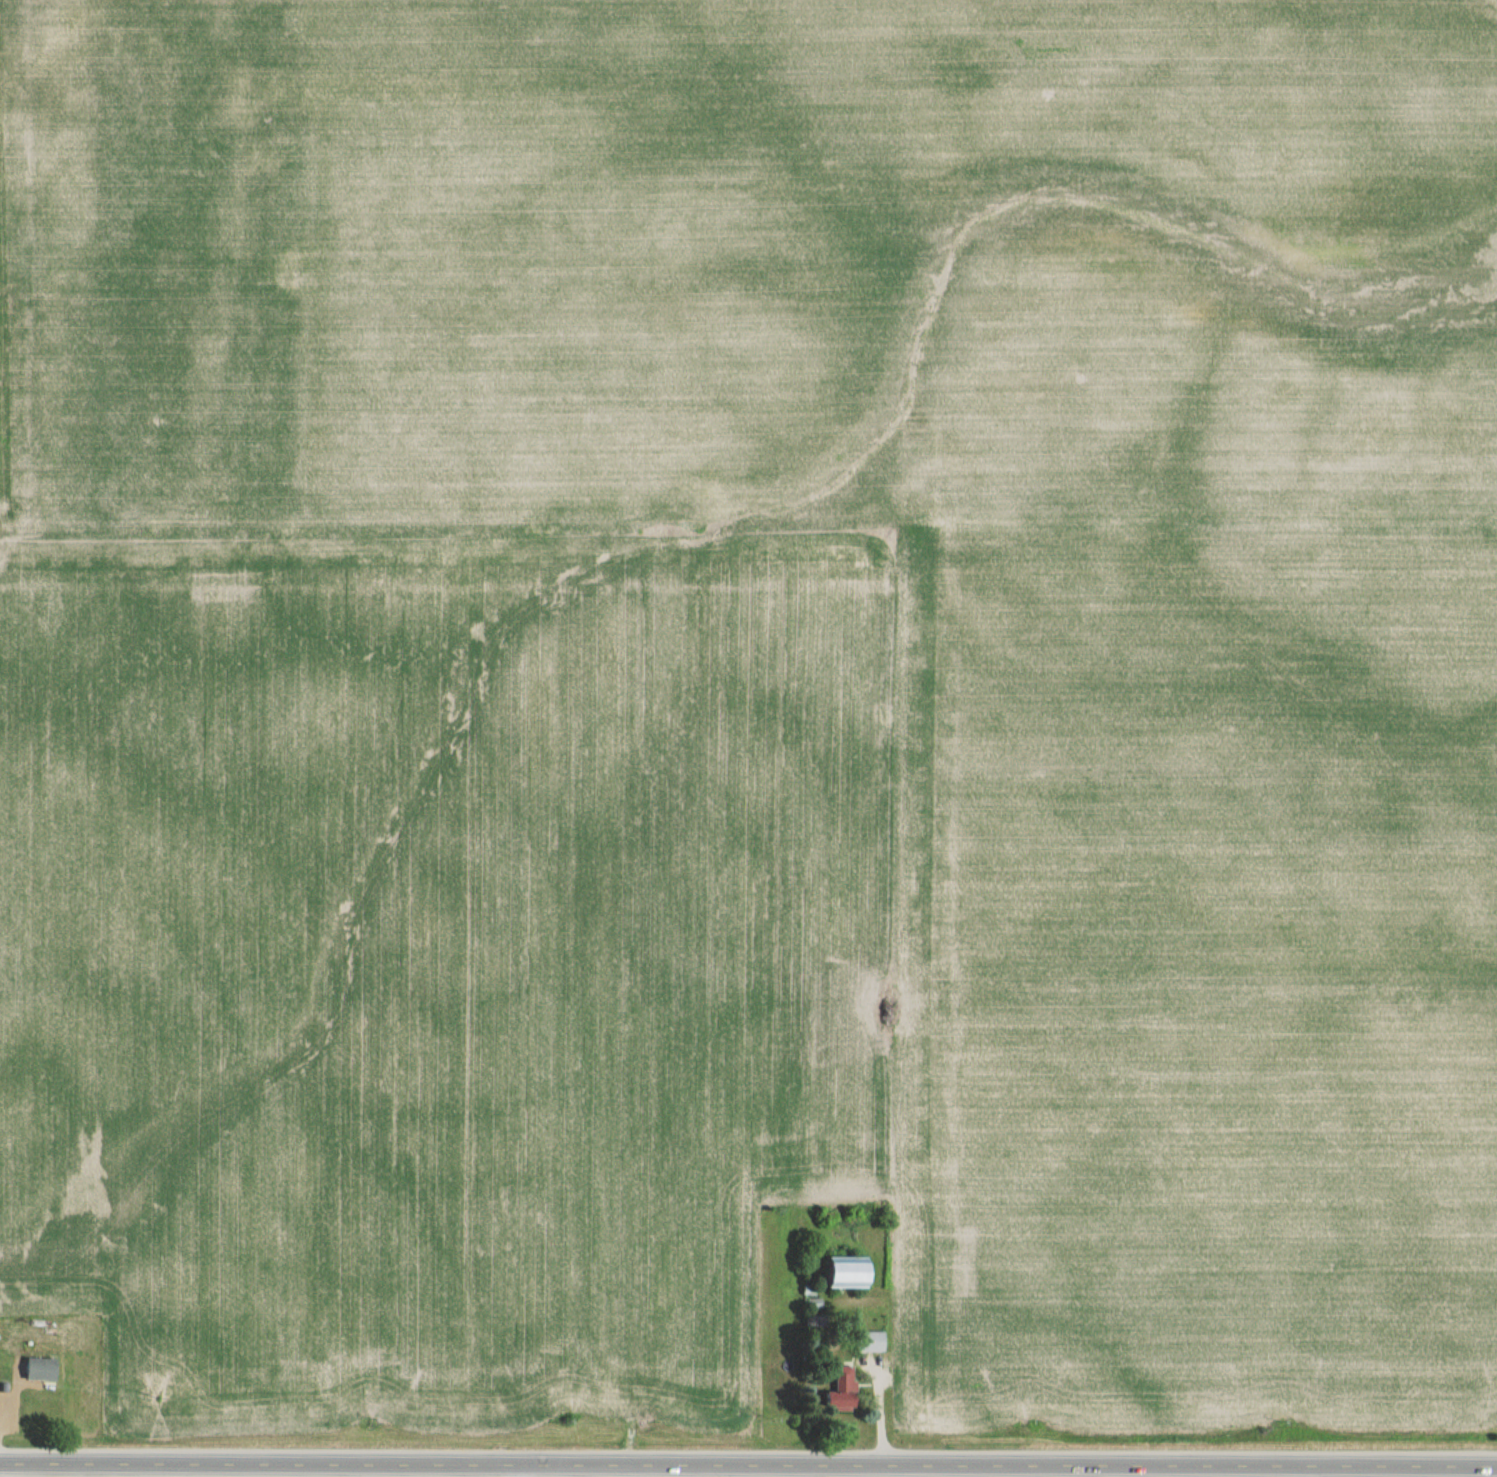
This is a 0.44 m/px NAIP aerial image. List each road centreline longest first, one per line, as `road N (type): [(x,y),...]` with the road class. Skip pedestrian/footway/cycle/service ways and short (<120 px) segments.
road 1 (secondary): [(1496,1465),(0,1463)]

